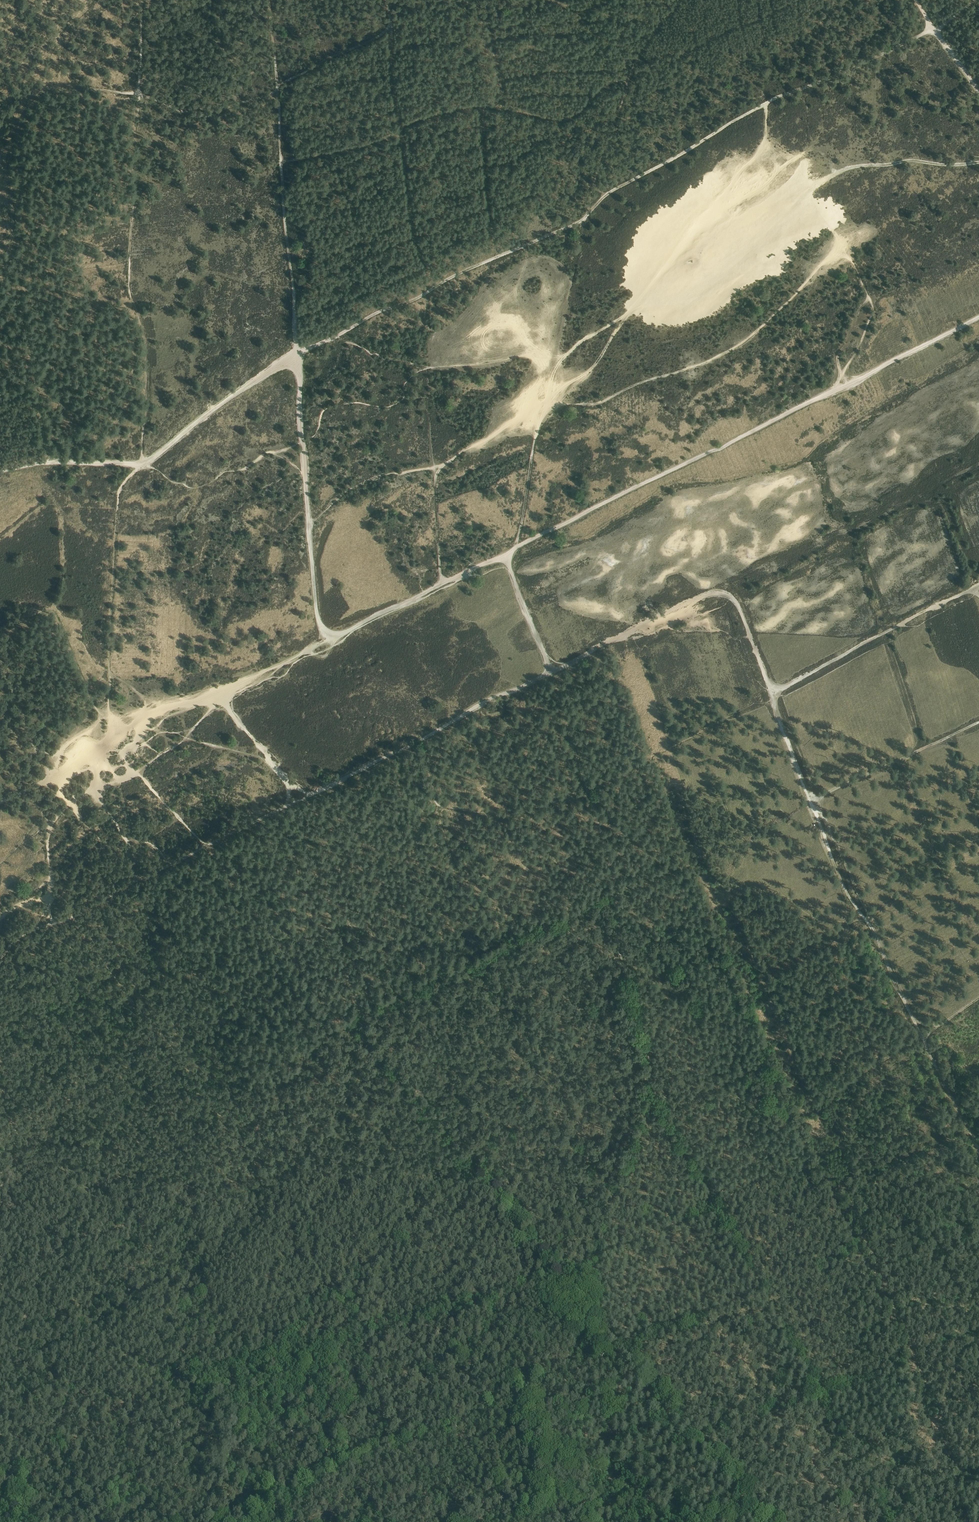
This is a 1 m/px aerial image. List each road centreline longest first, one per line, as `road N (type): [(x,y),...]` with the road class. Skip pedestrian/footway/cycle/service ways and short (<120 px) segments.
road 1 (track): [(594,206),(786,95)]

